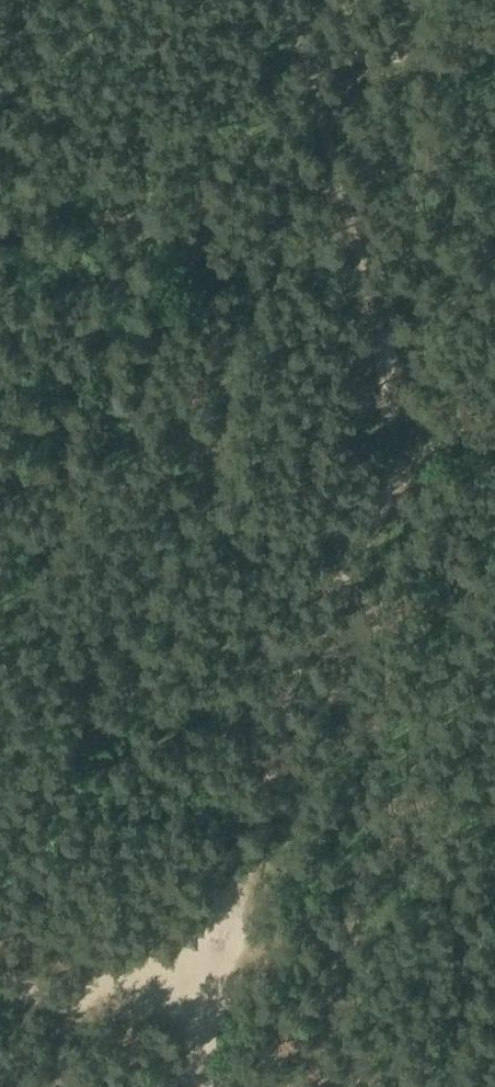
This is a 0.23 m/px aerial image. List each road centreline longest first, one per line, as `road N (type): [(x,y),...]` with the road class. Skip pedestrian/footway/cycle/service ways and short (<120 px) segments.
road 1 (track): [(494,445),(412,438),(338,589),(235,983)]
road 2 (track): [(412,438),(394,405),(308,80)]
road 3 (track): [(494,47),(308,80)]

